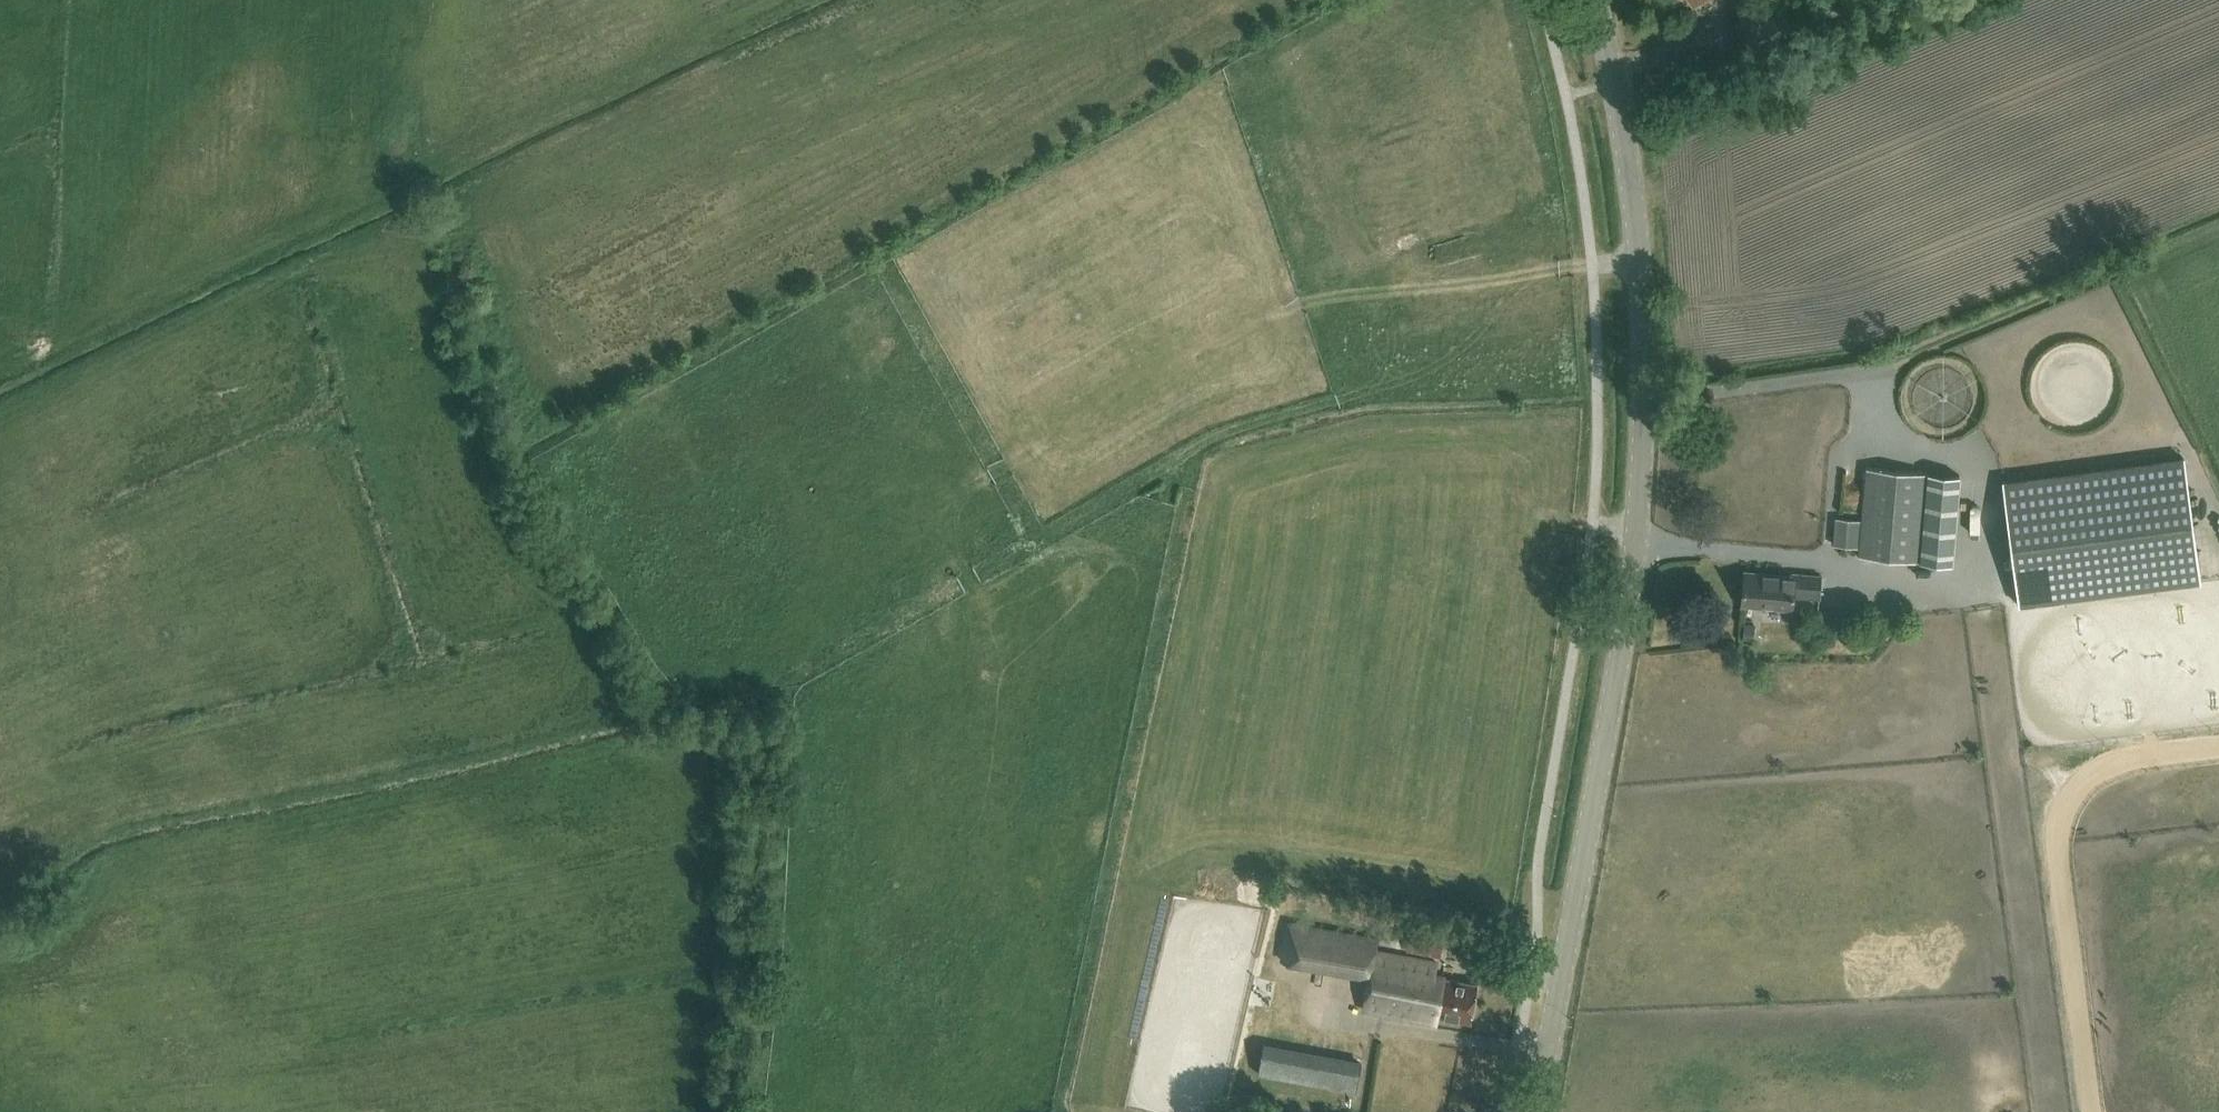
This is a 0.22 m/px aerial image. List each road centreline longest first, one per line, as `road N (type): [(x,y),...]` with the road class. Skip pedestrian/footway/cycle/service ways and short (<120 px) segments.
road 1 (secondary): [(1537,1111),(1624,640),(1644,453),(1635,221),(1596,0)]

